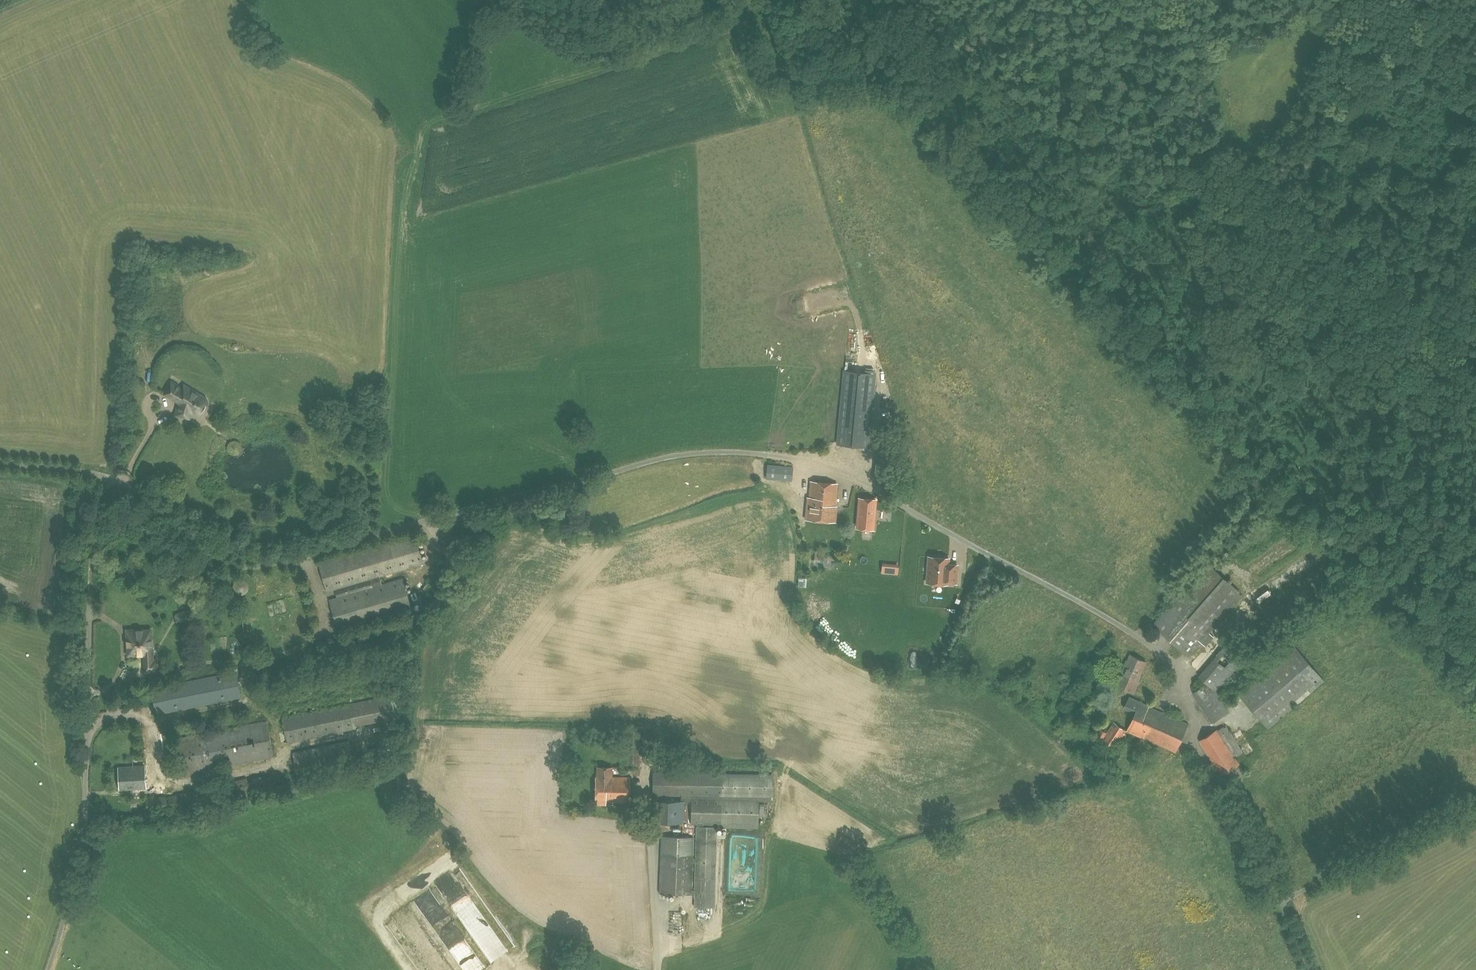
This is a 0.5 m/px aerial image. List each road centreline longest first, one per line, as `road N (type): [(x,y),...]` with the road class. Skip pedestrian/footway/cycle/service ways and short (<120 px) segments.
road 1 (unclassified): [(1131,634),(871,488),(772,453),(712,452),(627,467),(255,570),(217,560),(120,481),(0,463)]
road 2 (track): [(1311,969),(1284,905),(1190,742)]
road 3 (track): [(1284,905),(1475,799)]

